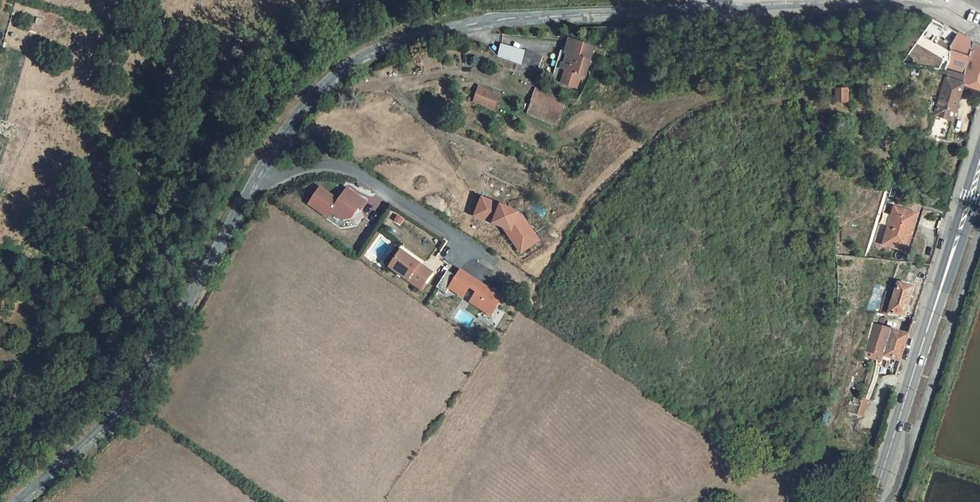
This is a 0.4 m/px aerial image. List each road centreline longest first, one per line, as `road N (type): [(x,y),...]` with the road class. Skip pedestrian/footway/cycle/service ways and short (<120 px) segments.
road 1 (unclassified): [(260,175),(317,91),(368,54),(432,32),(512,18),(736,13)]
road 2 (unclassified): [(20,501),(149,365),(260,175)]
road 3 (primary): [(979,173),(872,501)]
road 4 (residential): [(260,175),(312,165),(360,175),(527,284)]
road 5 (unclassified): [(736,13),(910,7),(979,35)]

